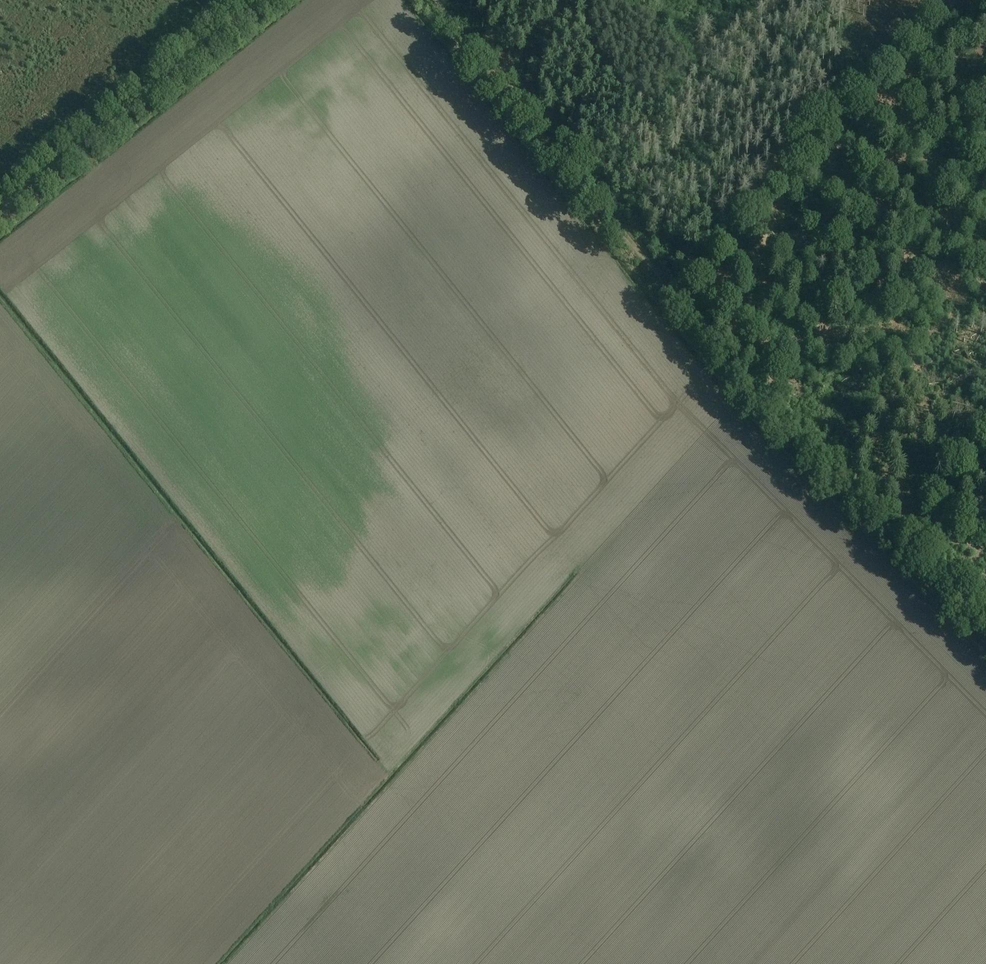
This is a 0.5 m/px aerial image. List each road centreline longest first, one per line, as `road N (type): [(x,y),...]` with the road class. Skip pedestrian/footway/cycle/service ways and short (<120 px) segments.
road 1 (track): [(985,628),(754,390),(605,217),(438,0)]
road 2 (track): [(0,211),(264,0)]

